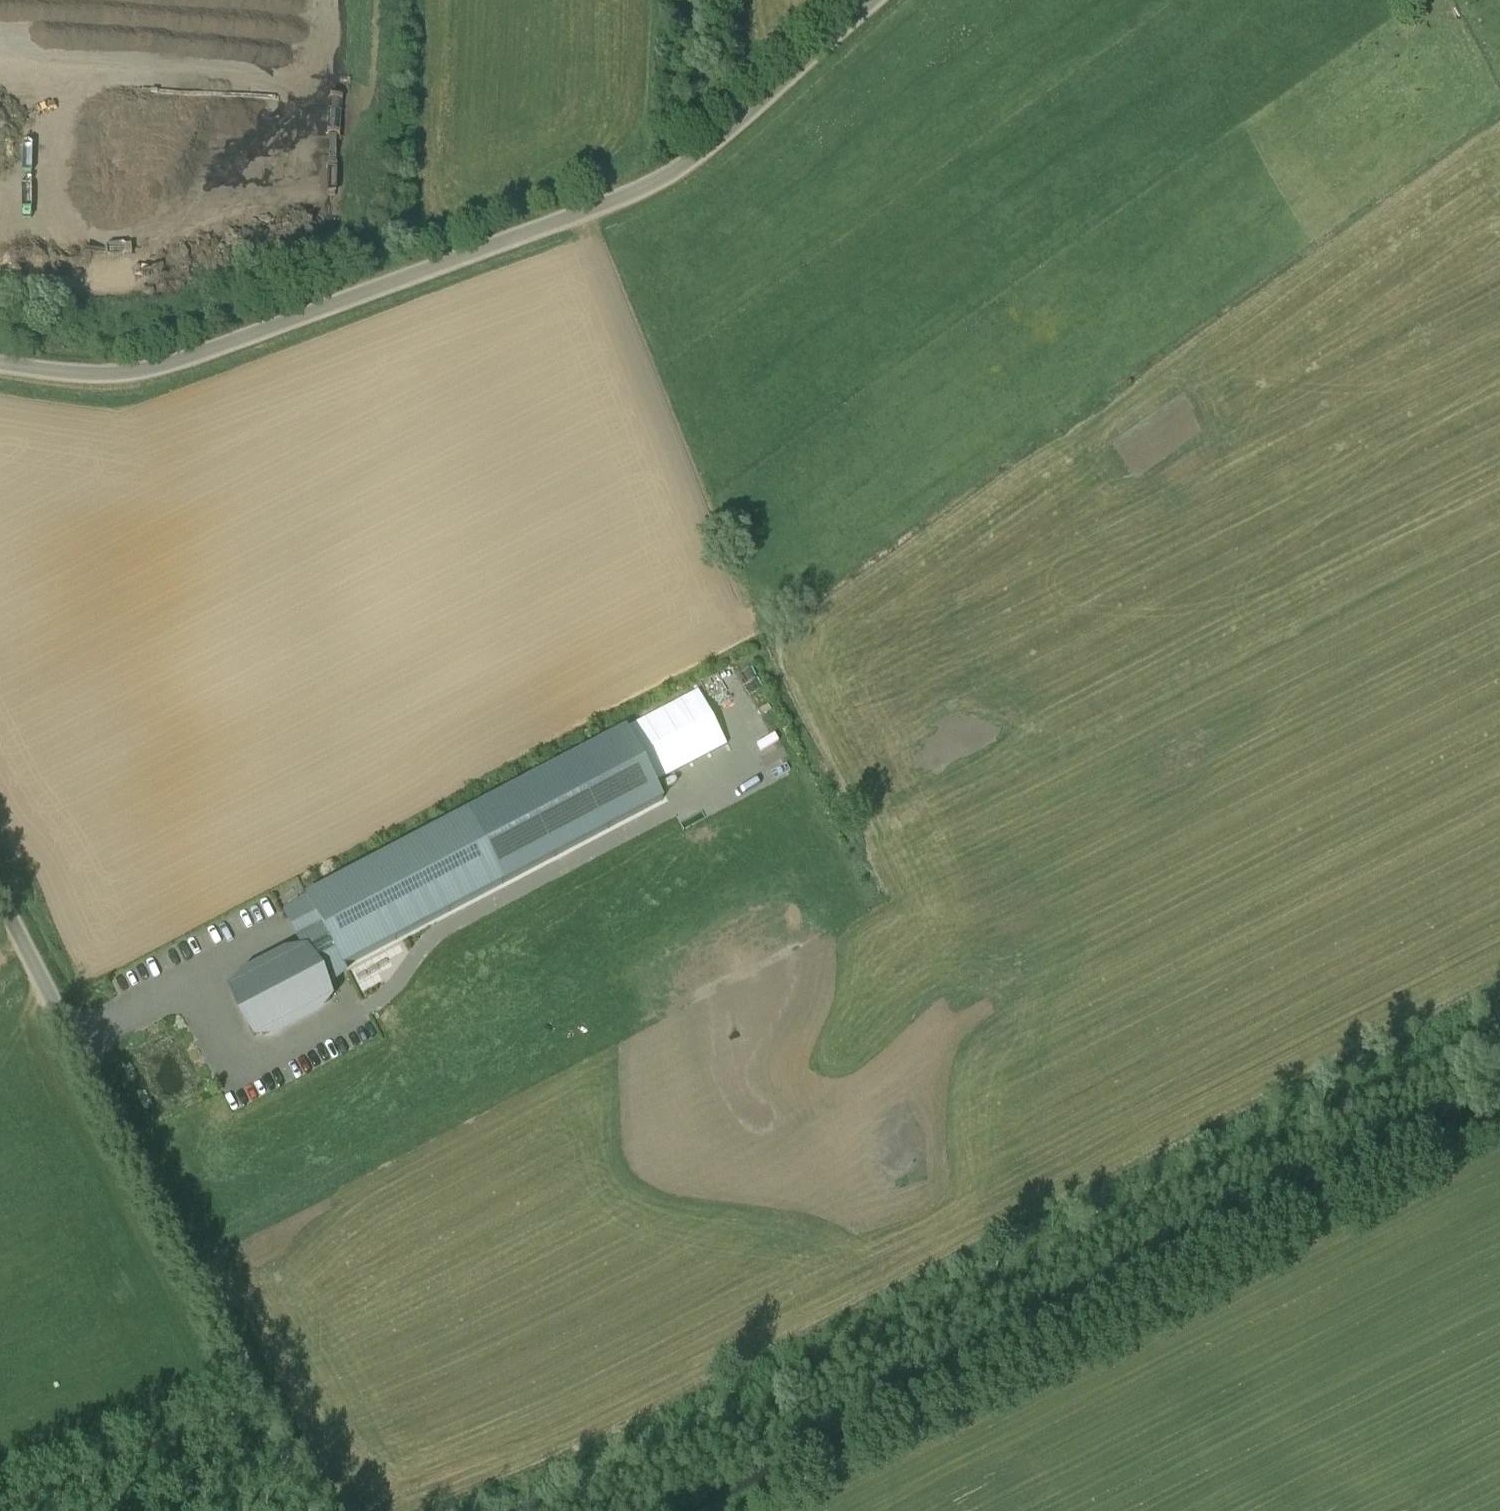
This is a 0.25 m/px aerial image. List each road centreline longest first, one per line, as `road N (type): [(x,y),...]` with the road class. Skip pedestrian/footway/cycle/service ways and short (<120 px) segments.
road 1 (unclassified): [(0,361),(130,370),(182,358),(647,185),(684,165),(869,0)]
road 2 (unclassified): [(332,1510),(0,881)]

